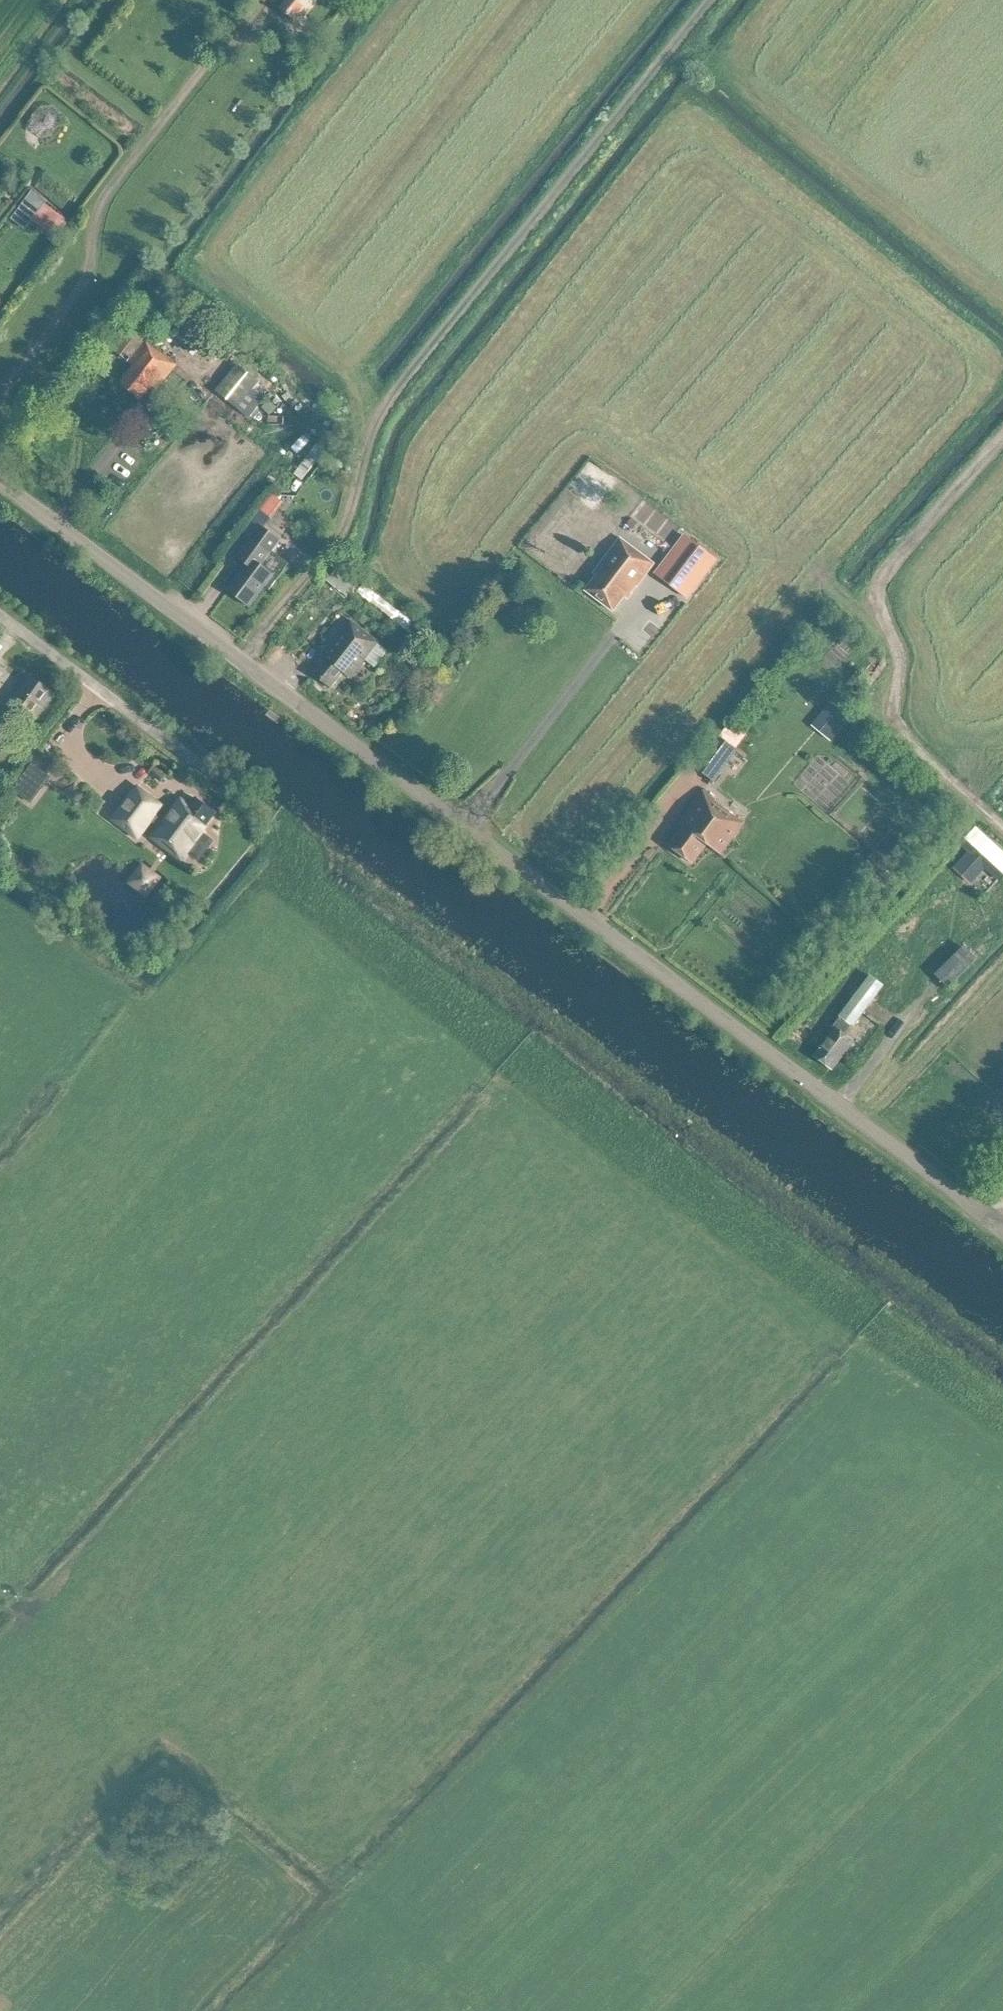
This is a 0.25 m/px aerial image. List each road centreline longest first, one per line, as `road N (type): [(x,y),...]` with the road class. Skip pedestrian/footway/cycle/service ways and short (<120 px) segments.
road 1 (tertiary): [(1002,1227),(0,480)]
road 2 (track): [(242,663),(343,527),(376,418),(393,392),(709,0)]
road 3 (track): [(1002,820),(899,726),(904,669),(882,615),(880,583),(1002,437)]
road 4 (track): [(0,394),(82,284),(94,220),(112,185),(241,21)]
road 5 (unclassified): [(0,620),(218,786)]
road 6 (track): [(839,1105),(898,1022),(935,987)]

